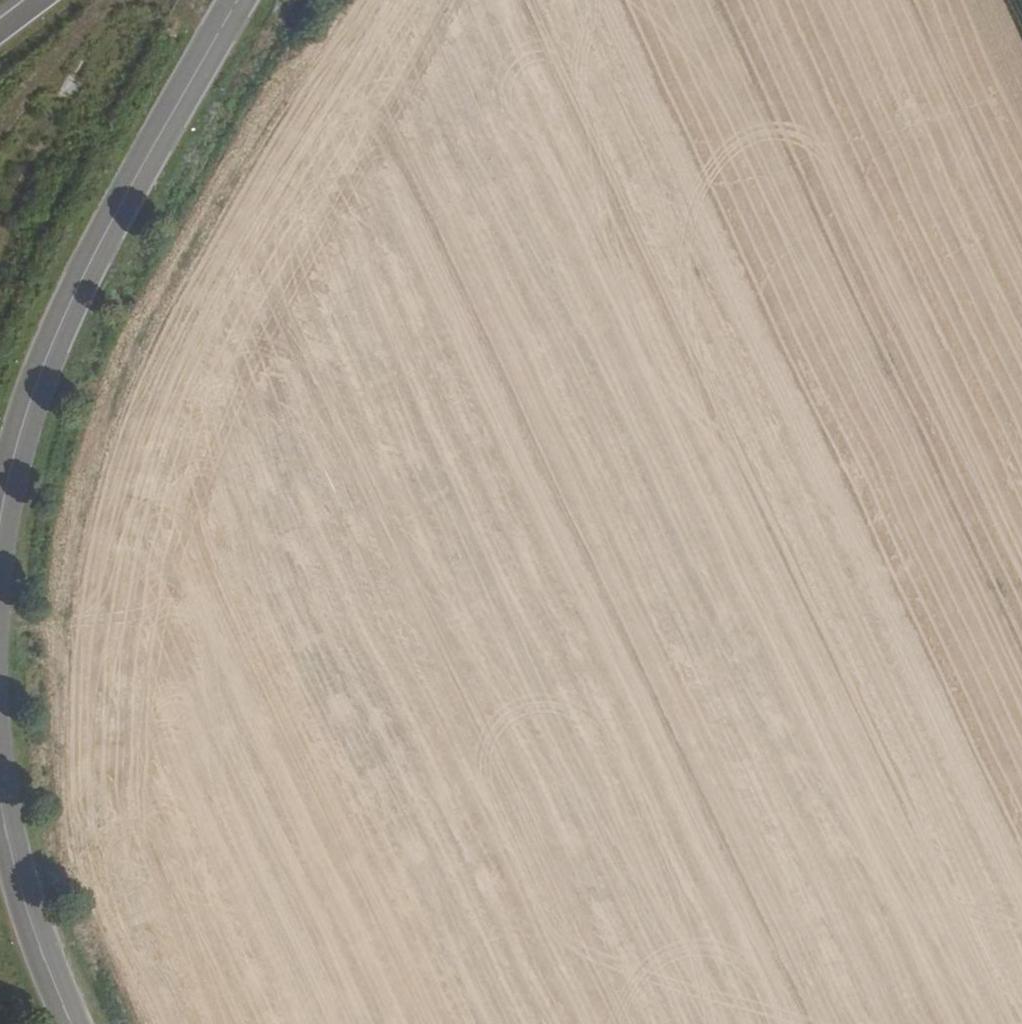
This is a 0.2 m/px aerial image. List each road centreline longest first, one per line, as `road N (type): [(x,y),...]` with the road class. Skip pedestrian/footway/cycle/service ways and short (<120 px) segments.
road 1 (tertiary): [(0,519),(14,450),(64,314),(237,0)]
road 2 (tertiary): [(71,1023),(19,884),(0,797)]

